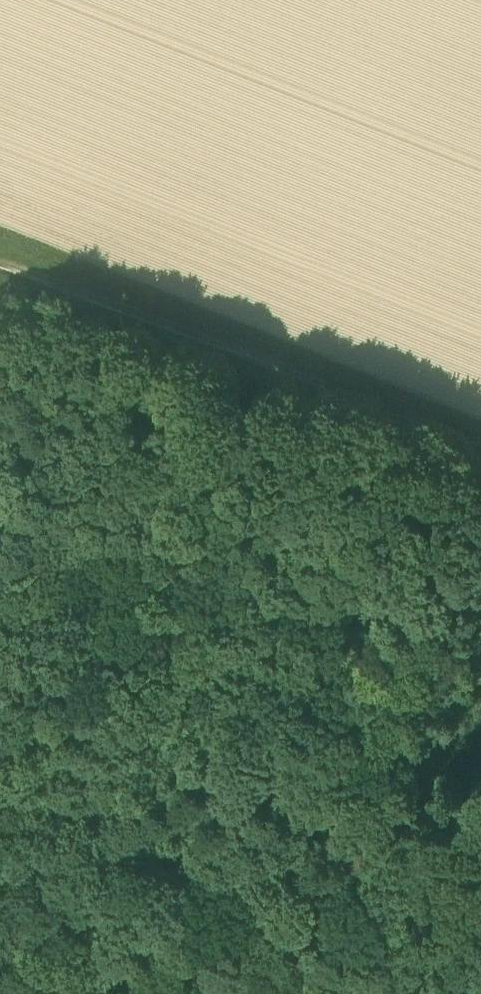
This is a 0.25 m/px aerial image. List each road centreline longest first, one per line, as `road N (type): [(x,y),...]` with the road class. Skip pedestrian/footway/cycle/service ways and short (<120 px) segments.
road 1 (track): [(0,273),(480,452)]
road 2 (track): [(196,993),(381,749),(480,634)]

